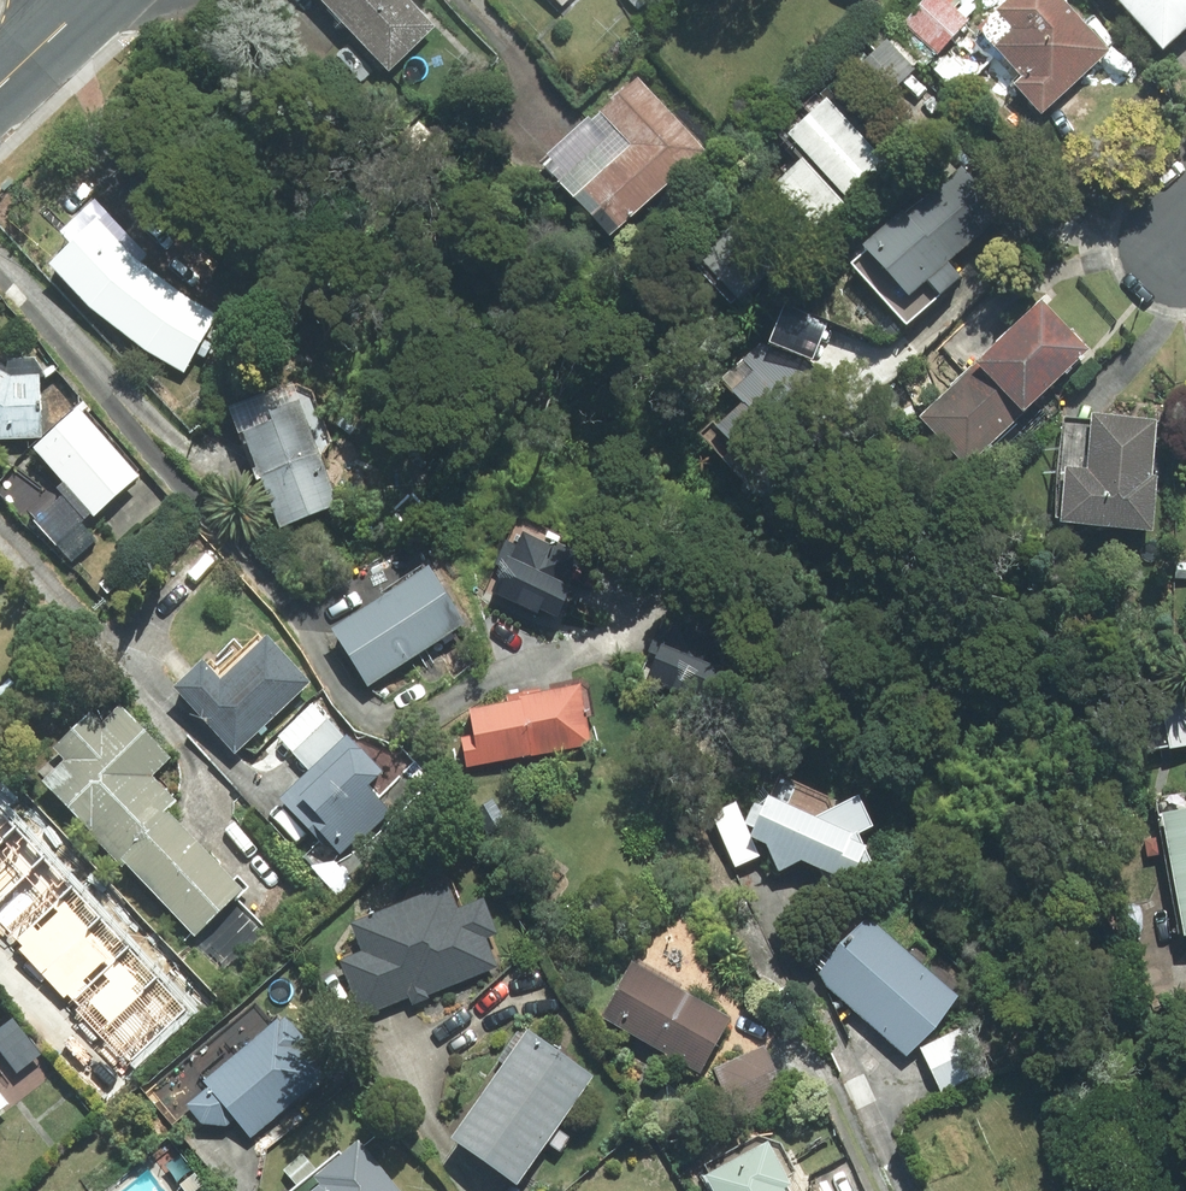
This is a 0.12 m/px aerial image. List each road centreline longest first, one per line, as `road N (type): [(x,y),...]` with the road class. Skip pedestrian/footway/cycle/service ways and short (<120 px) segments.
road 1 (secondary): [(0,85),(91,0)]

